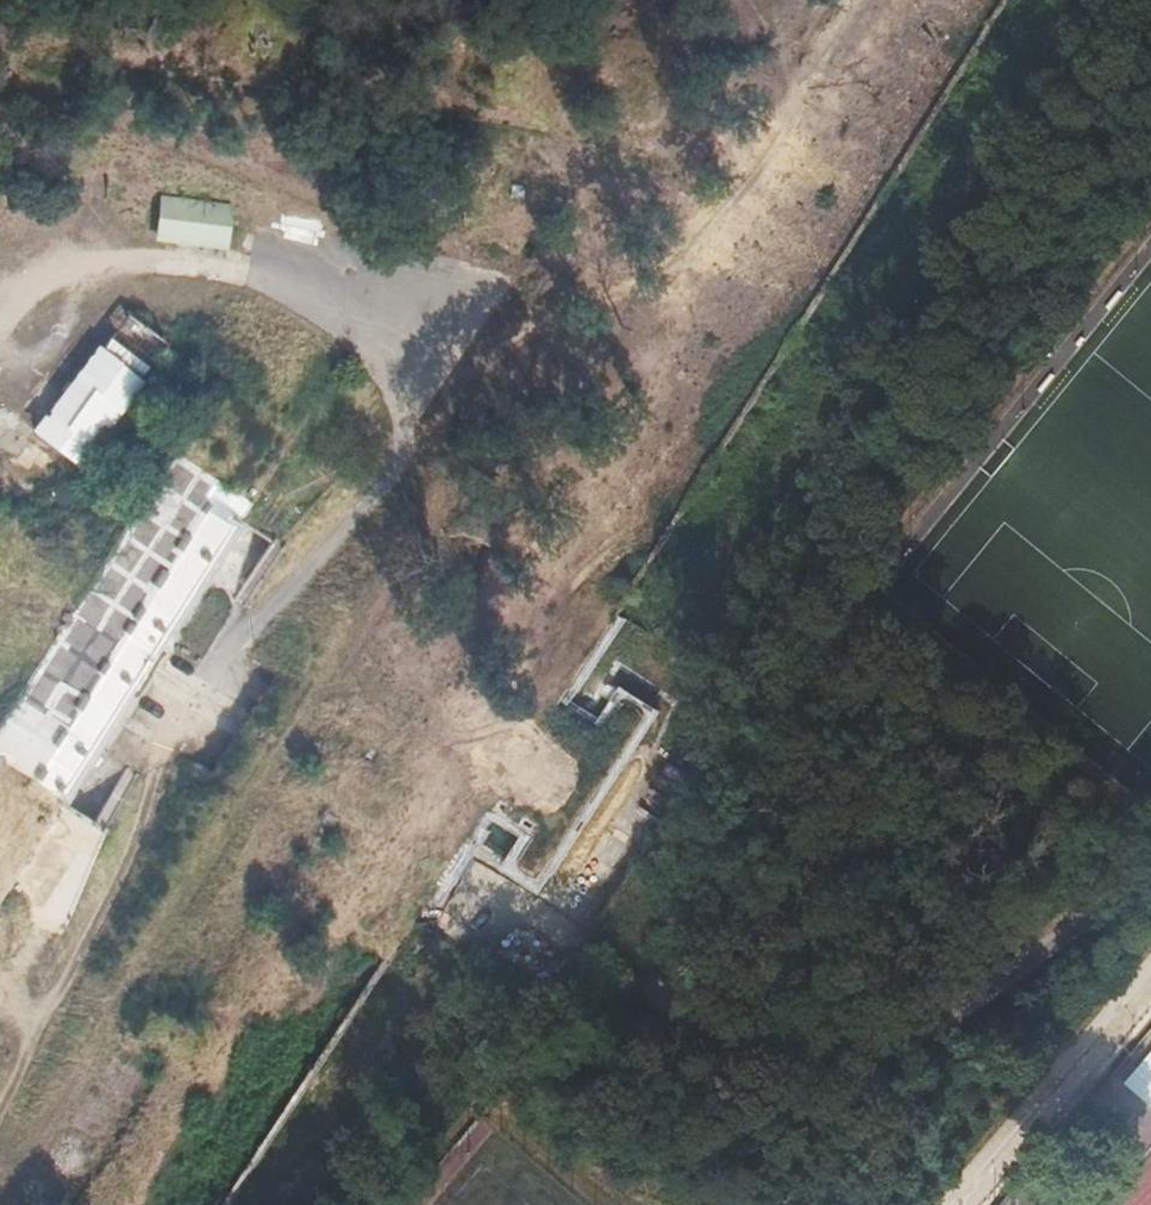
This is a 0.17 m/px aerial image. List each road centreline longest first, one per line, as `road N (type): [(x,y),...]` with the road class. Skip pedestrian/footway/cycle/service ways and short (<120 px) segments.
road 1 (track): [(600,1204),(508,1126)]

